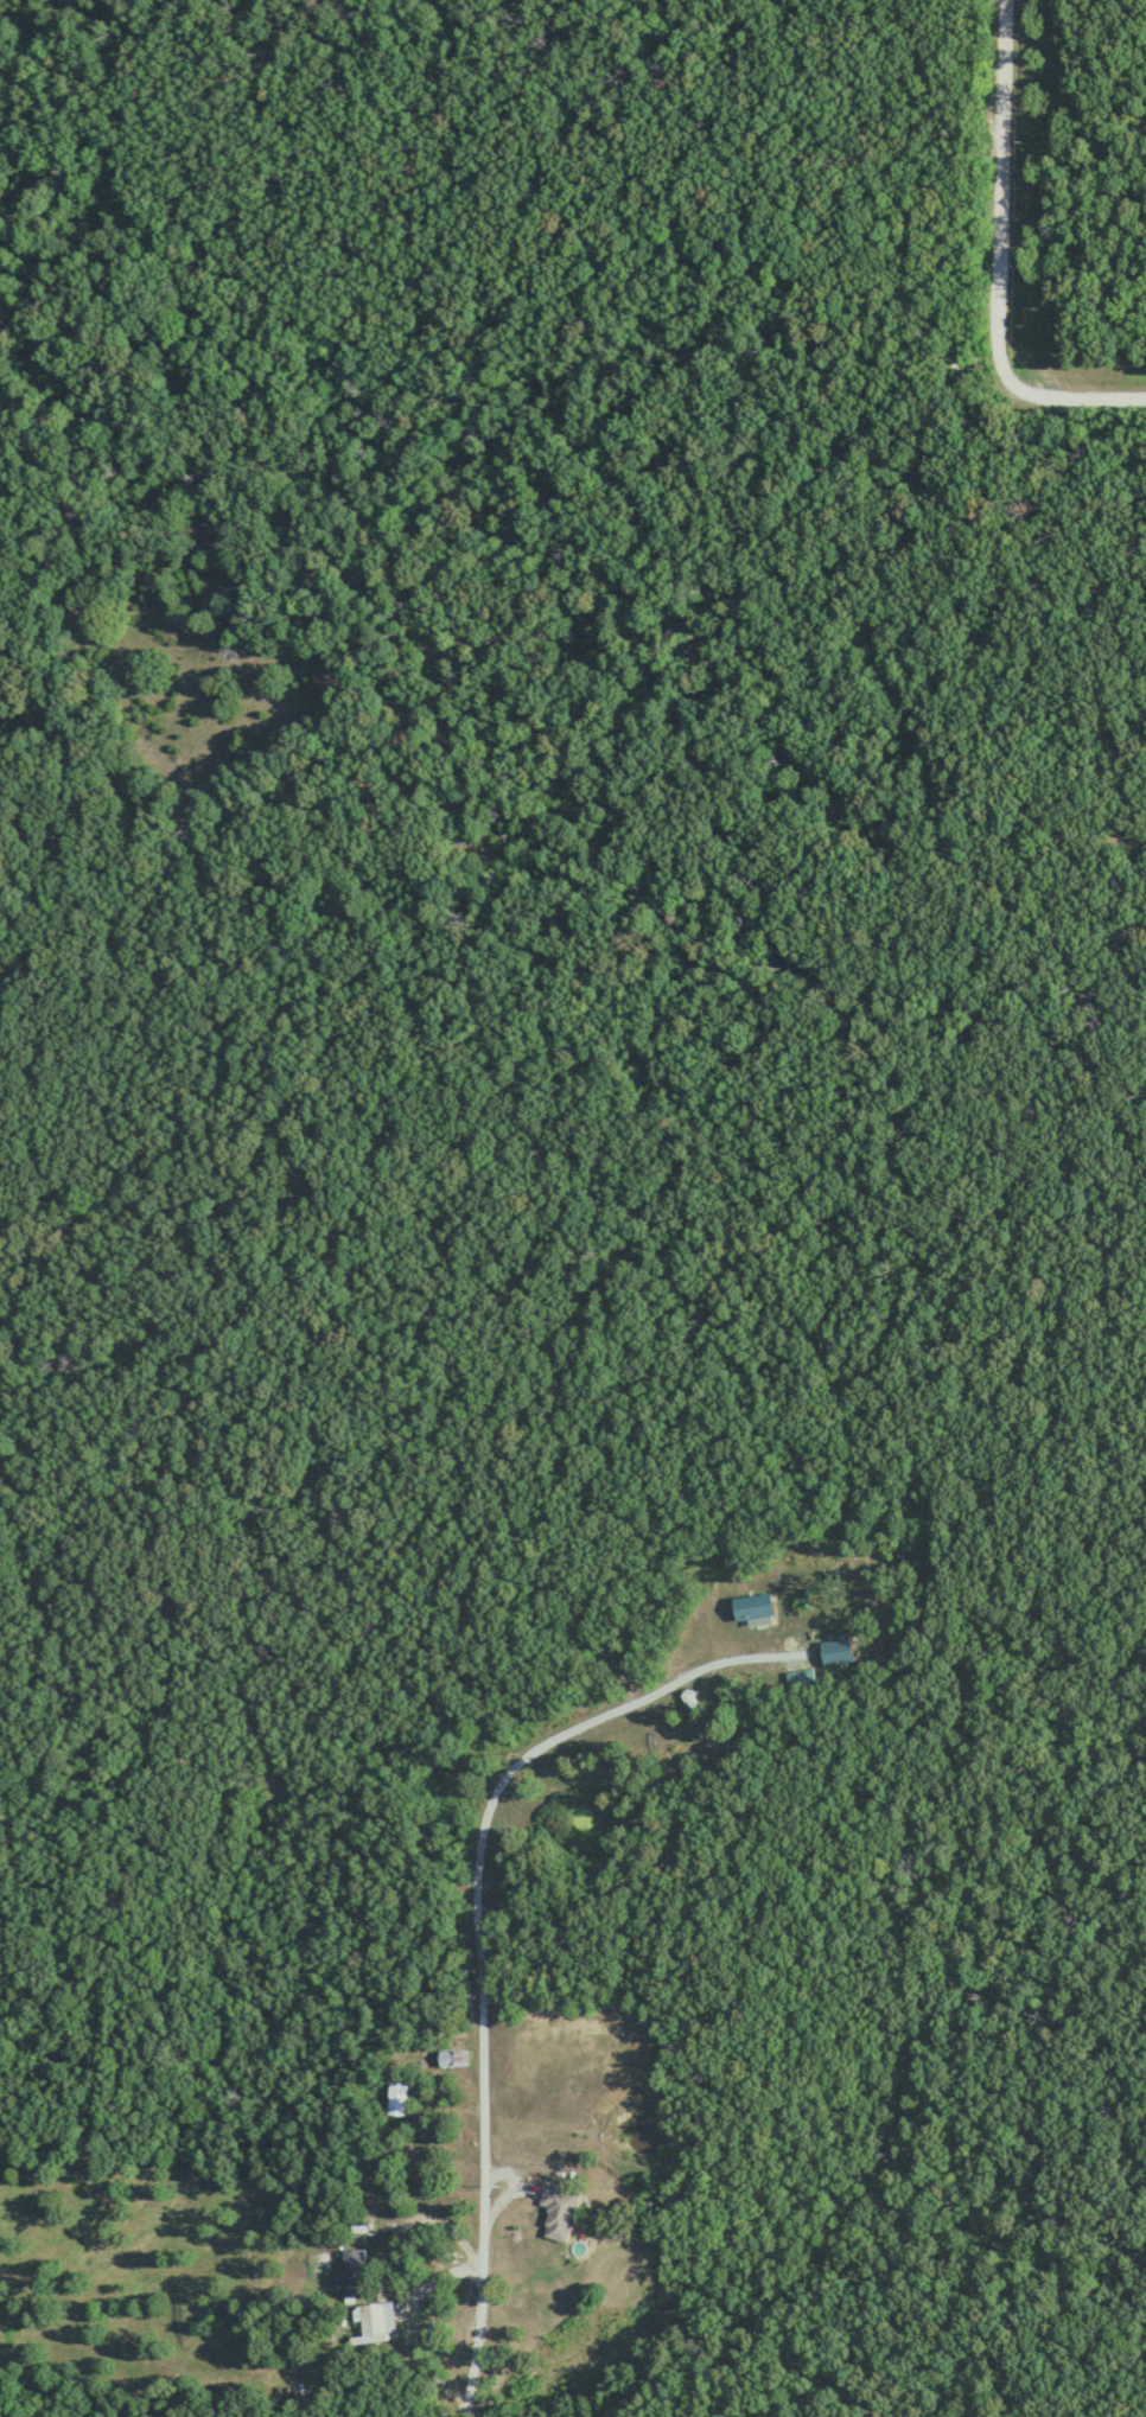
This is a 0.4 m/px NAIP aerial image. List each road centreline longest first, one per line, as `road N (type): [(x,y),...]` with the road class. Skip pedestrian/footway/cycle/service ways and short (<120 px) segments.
road 1 (residential): [(1145,393),(1021,390),(1004,365),(1002,0)]

